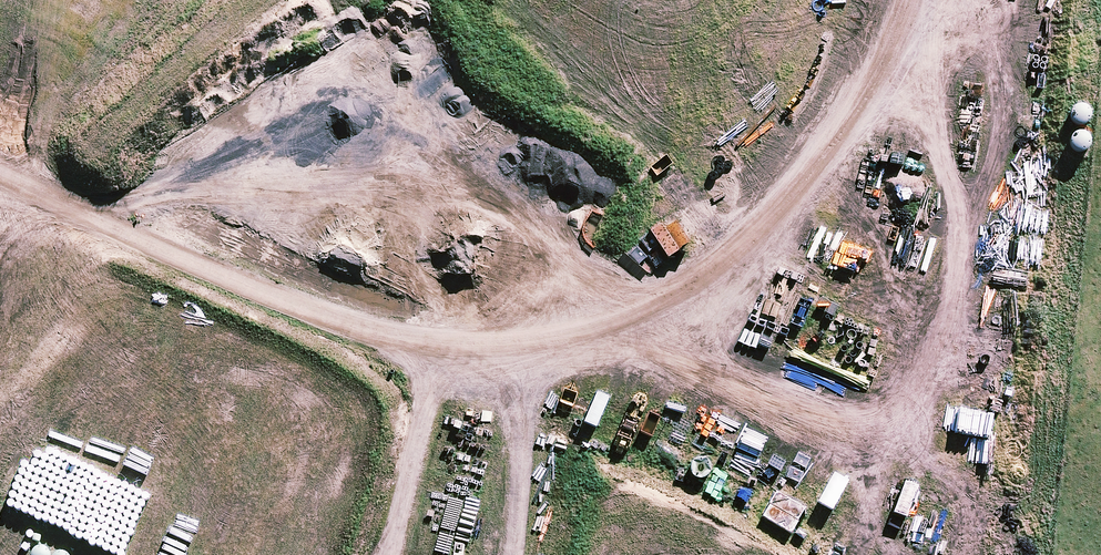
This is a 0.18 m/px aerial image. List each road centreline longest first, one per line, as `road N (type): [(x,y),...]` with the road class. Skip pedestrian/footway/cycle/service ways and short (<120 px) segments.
road 1 (unknown): [(0,66),(1000,534)]
road 2 (unknown): [(905,554),(0,131)]

